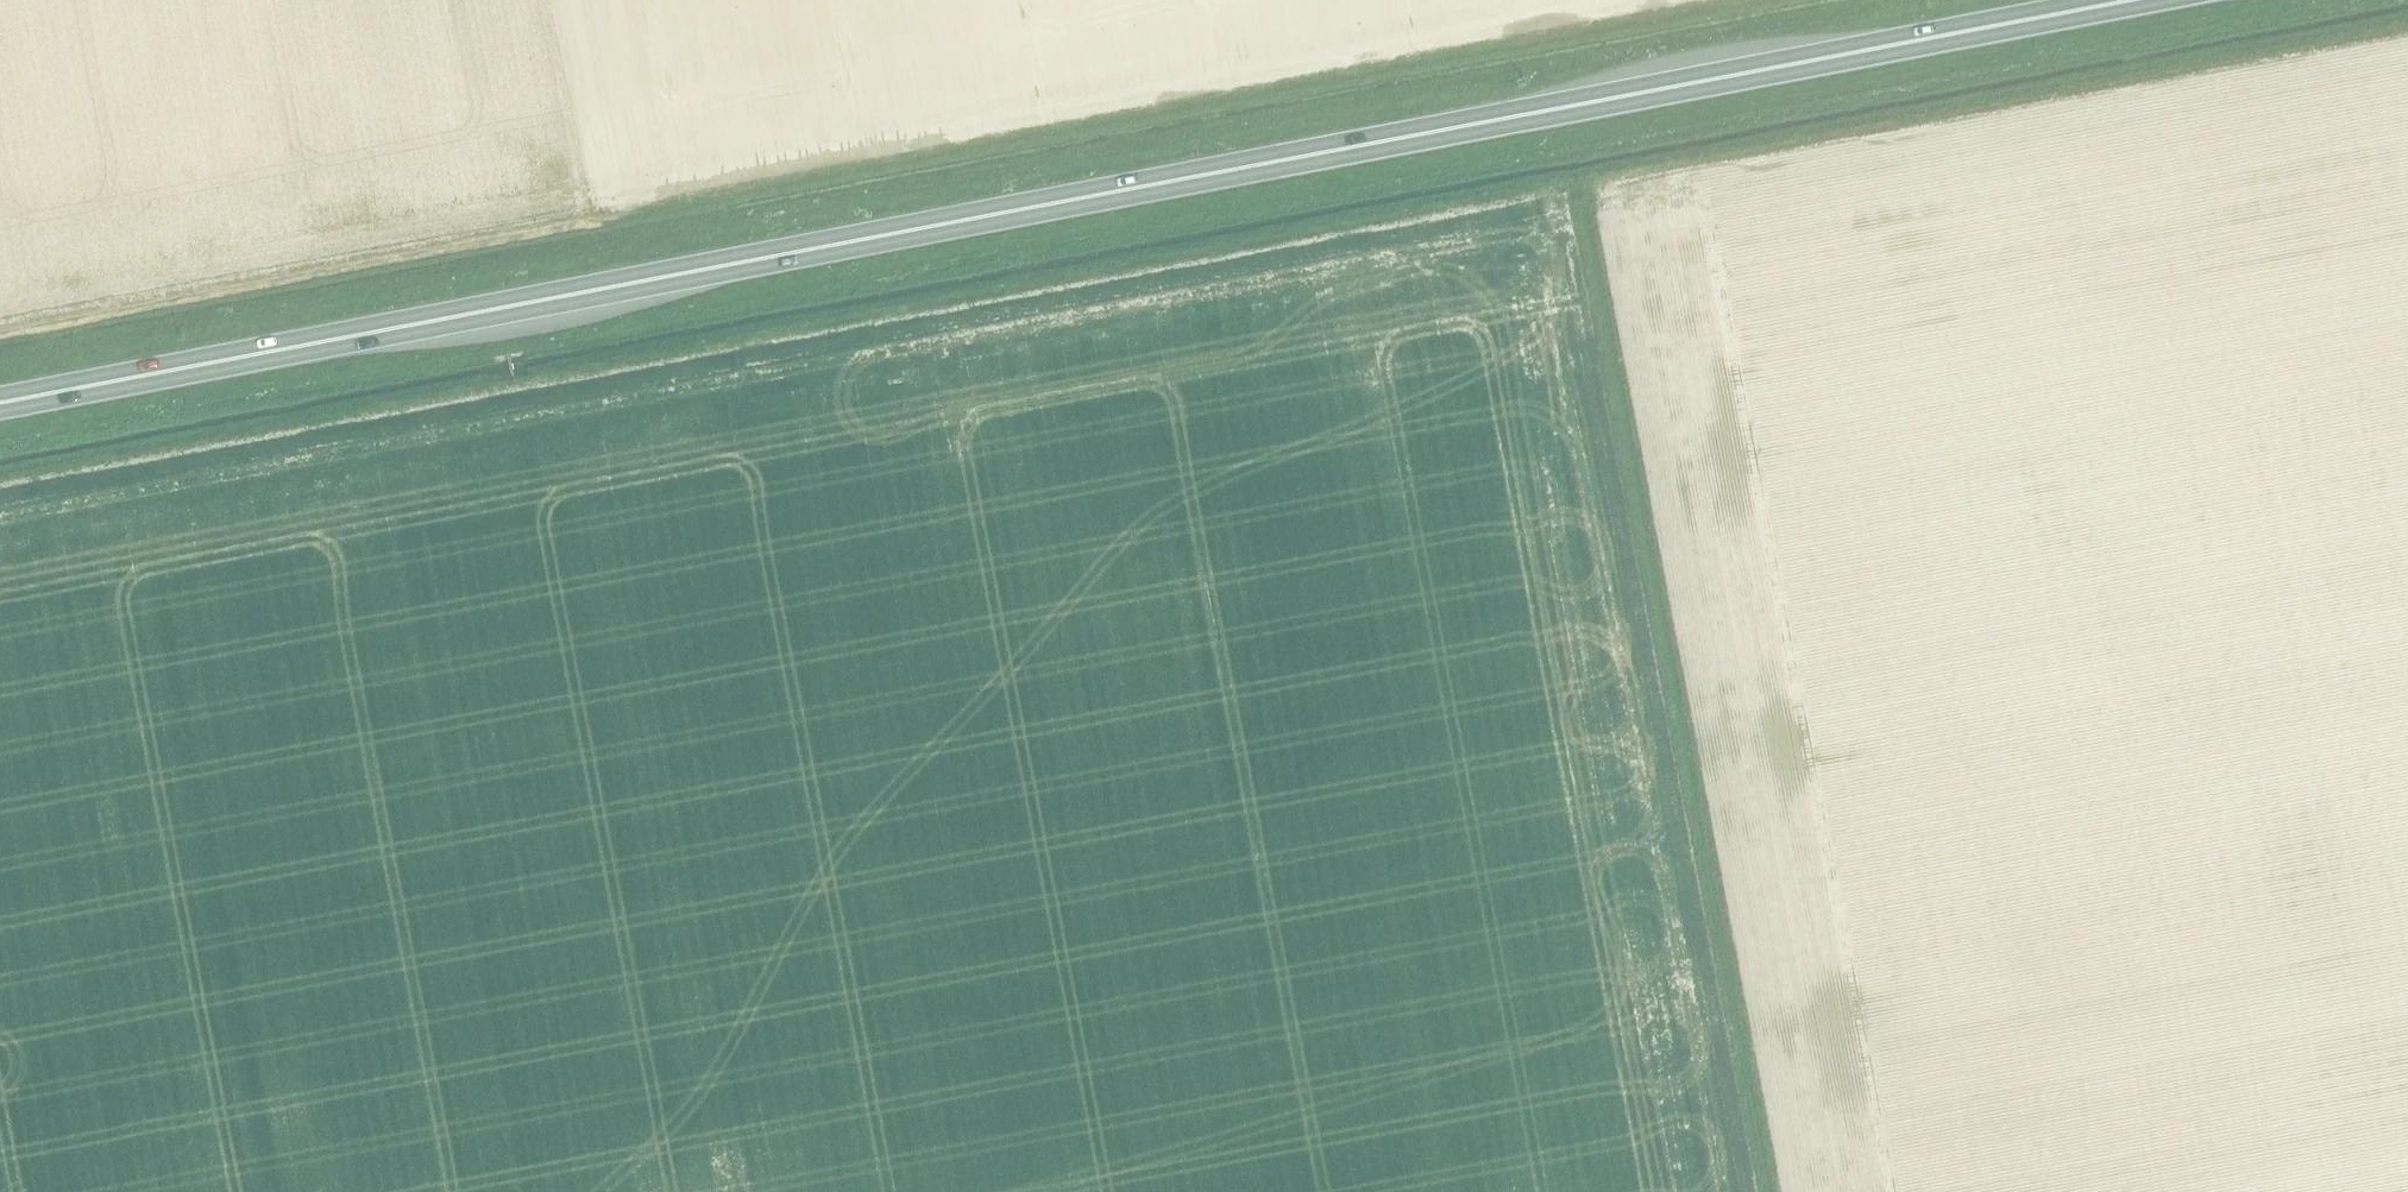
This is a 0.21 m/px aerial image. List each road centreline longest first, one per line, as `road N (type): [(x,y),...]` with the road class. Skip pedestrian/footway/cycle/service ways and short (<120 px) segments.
road 1 (trunk): [(0,404),(2131,0)]

